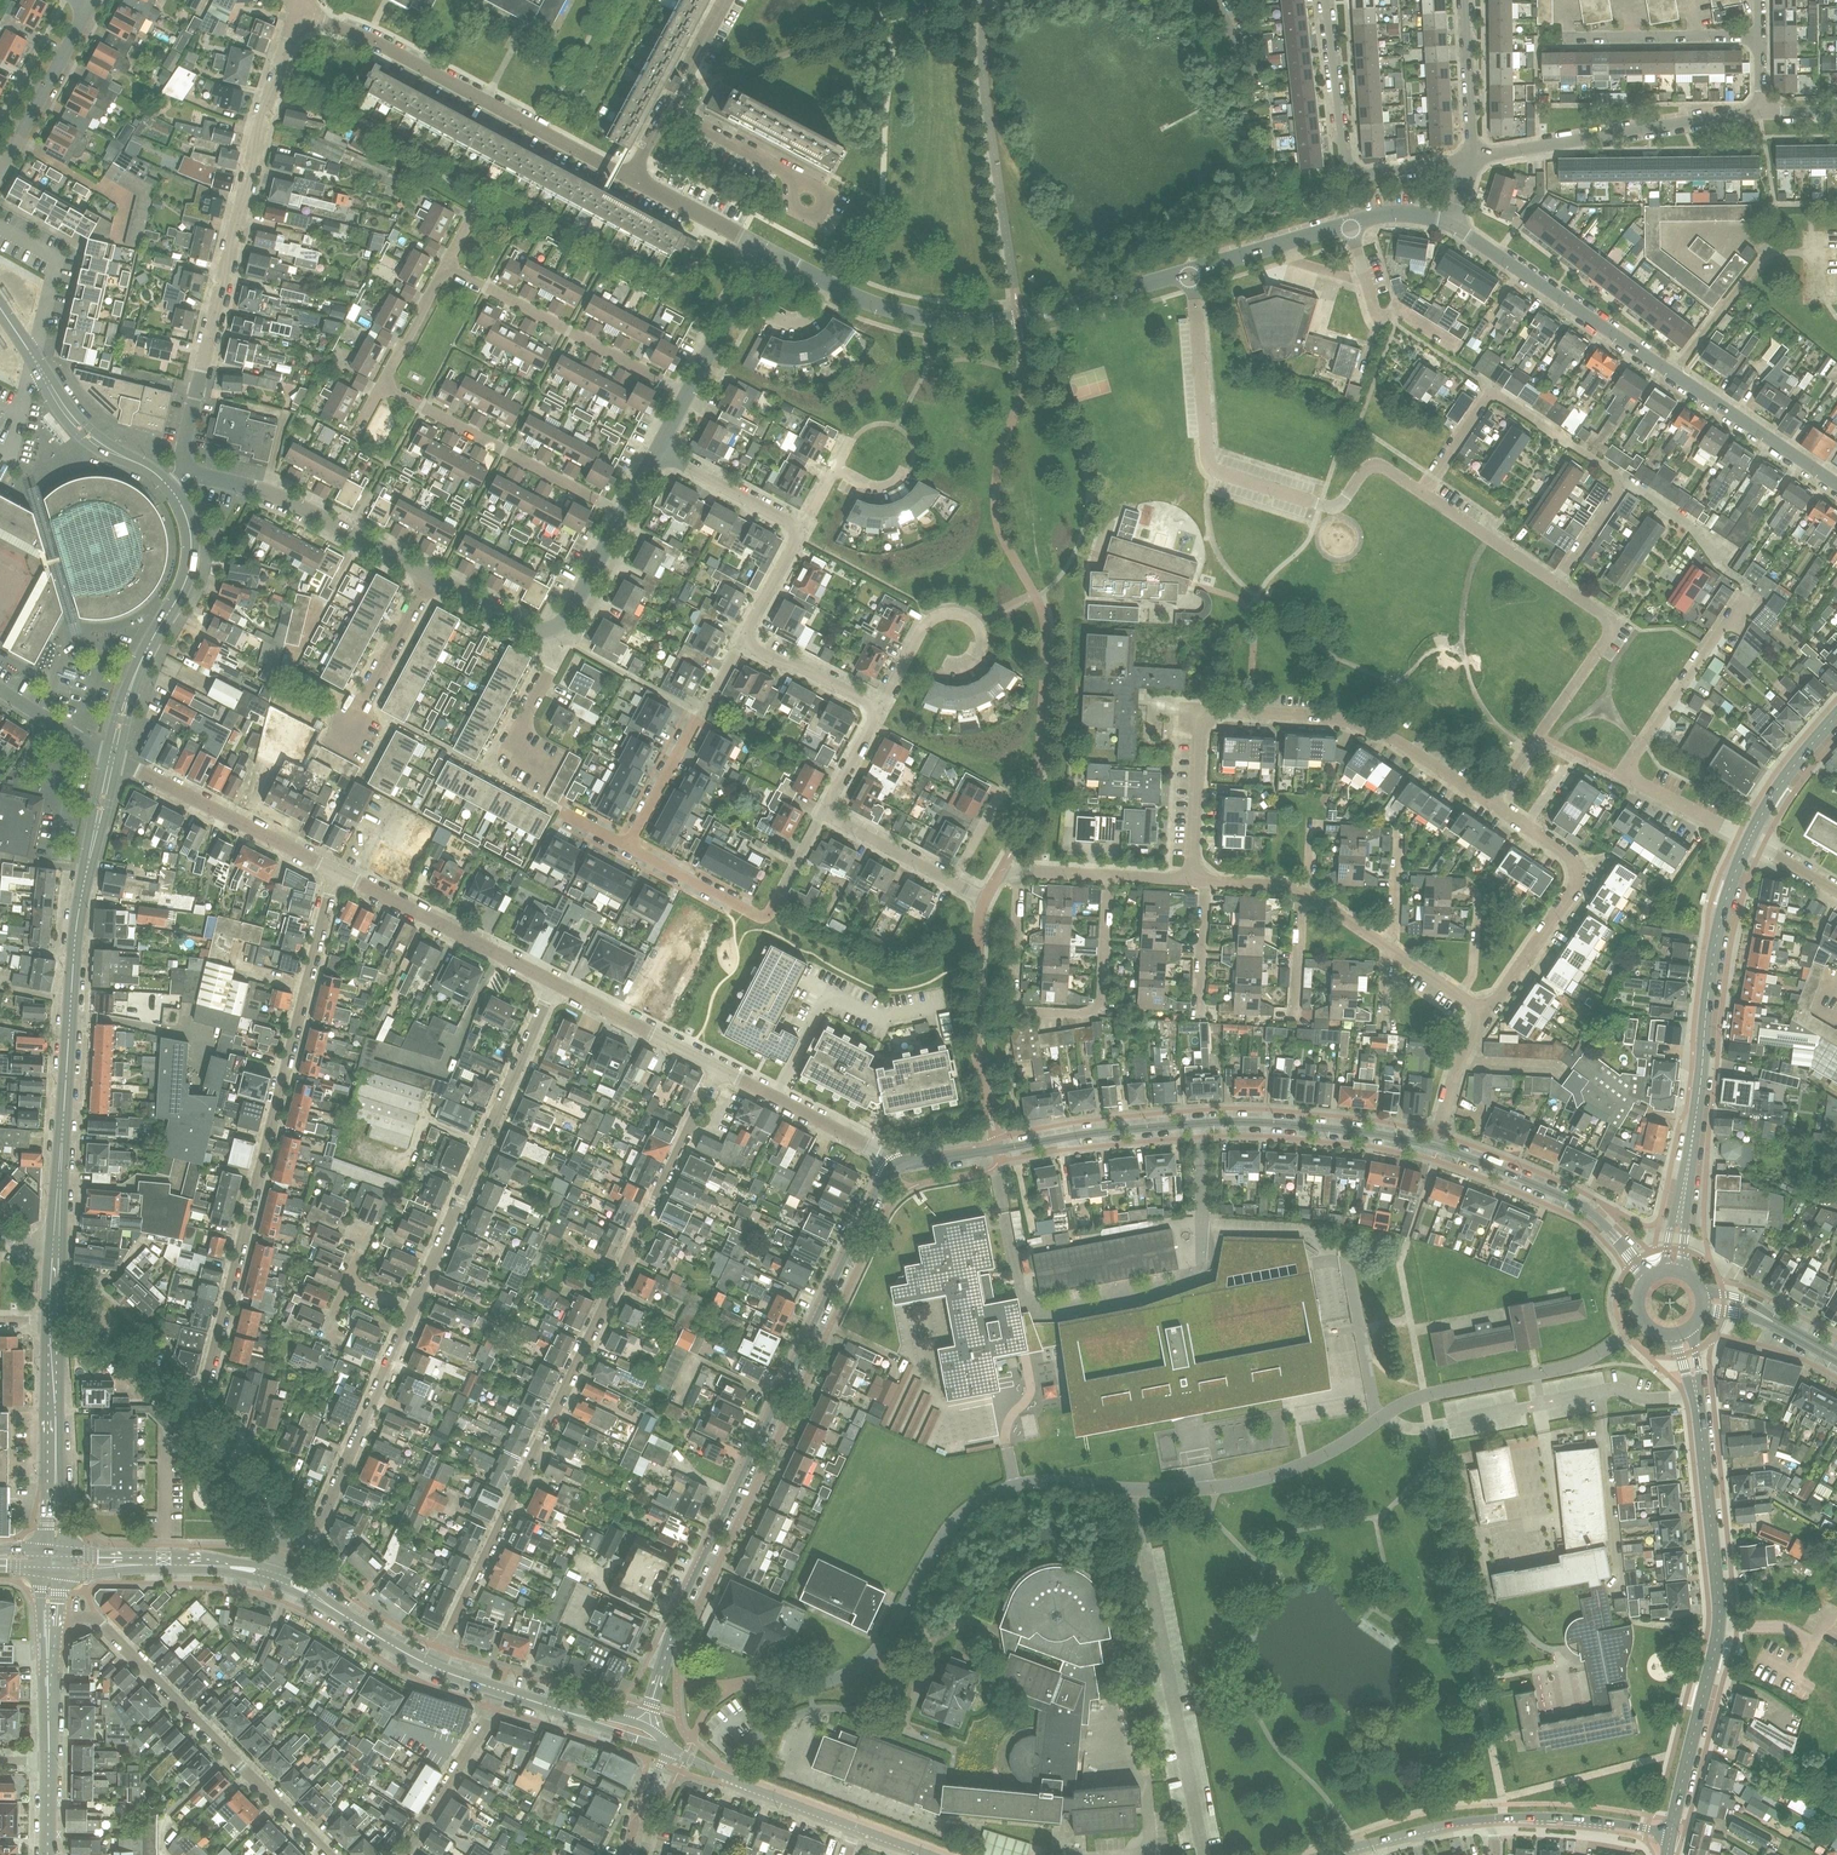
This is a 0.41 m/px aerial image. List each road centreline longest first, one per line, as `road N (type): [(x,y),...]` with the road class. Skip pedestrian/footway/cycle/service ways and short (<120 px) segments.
road 1 (residential): [(433,1666),(718,1068)]
road 2 (primary): [(890,1168),(689,1593),(645,1726)]
road 3 (residential): [(188,1409),(219,1359),(335,871)]
road 4 (primary): [(1437,1147),(1360,1131),(1225,1122),(1077,1135),(890,1168)]
road 5 (tertiary): [(56,1246),(76,935),(112,756)]
road 6 (unclassified): [(192,472),(184,444),(263,117),(299,10)]
road 7 (residential): [(1489,805),(1357,727),(1211,713),(1197,741),(1193,881)]
road 8 (residential): [(1836,483),(1455,228)]
road 9 (residential): [(1192,272),(1020,319),(946,321),(864,301),(765,249)]
road 10 (primary): [(1671,1834),(1720,1625),(1698,1397)]
road 11 (residential): [(1424,495),(1378,467),(1346,500),(1322,506),(1216,474),(1207,449),(1192,272)]
road 12 (residential): [(49,1618),(100,1620),(328,1854)]
road 13 (secondary): [(1682,1206),(1721,924),(1750,839)]
road 14 (residential): [(631,178),(369,37),(299,10)]
road 15 (residential): [(1750,839),(1625,777),(1745,594)]
road 16 (residential): [(559,986),(415,1313)]
road 17 (residential): [(1111,877),(1100,1005),(1084,1016),(1016,1013),(1023,872)]
road 18 (residential): [(1326,0),(1340,140),(1354,170),(1365,176),(1471,160)]
road 19 (unclassified): [(1471,160),(1759,116)]
road 20 (residential): [(1489,805),(1609,636),(1610,621),(1599,610),(1555,583)]
road 21 (tertiary): [(112,756),(131,687),(189,571),(189,524),(173,492)]
road 22 (residential): [(1482,1018),(1574,886),(1561,853),(1489,805)]
road 23 (residential): [(1424,495),(1493,396),(1624,481)]
road 24 (residential): [(687,394),(445,265)]
road 25 (residential): [(623,513),(381,385)]
road 26 (residential): [(415,1313),(328,1520),(286,1538)]
road 27 (residential): [(192,472),(286,499),(431,576)]
road 28 (tertiary): [(173,492),(84,432),(0,308)]
road 29 (primary): [(1650,1279),(1589,1209),(1437,1147)]
road 30 (unclassified): [(559,986),(335,871)]
road 31 (unclassified): [(335,871),(112,756)]
road 32 (tertiary): [(51,1564),(53,1323)]
road 33 (residential): [(627,845),(741,642)]
road 34 (residential): [(1564,0),(1565,38),(1758,34)]
road 35 (residential): [(801,855),(761,916),(627,845)]
road 36 (residential): [(879,707),(928,622),(951,613),(975,622),(979,655),(965,666),(941,666)]
road 37 (primary): [(669,1750),(855,1829)]
road 38 (unclassified): [(890,1168),(876,1151),(718,1068)]
road 39 (unclassified): [(841,199),(668,106)]
road 40 (residential): [(368,744),(351,727),(431,576)]
road 41 (residential): [(0,173),(91,5)]
road 42 (residential): [(500,1690),(403,1854)]
road 43 (primary): [(273,1575),(86,1565)]
road 44 (primary): [(433,1666),(273,1575)]
road 45 (residential): [(985,900),(824,812)]
road 46 (primary): [(1493,1819),(1561,1818),(1671,1834)]
road 47 (unclassified): [(718,1068),(559,986)]
road 48 (residential): [(549,779),(515,752),(556,664),(549,631)]
road 49 (primary): [(1331,1854),(1493,1819)]
road 50 (residential): [(687,394),(765,249)]
road 51 (residential): [(802,528),(657,450)]
road 52 (residential): [(1192,272),(1350,227)]
road 53 (residential): [(286,1538),(188,1409)]
road 54 (residential): [(1471,160),(1461,0)]
road 55 (residential): [(1555,583),(1424,495)]
road 56 (residential): [(879,707),(741,642)]
road 57 (residential): [(765,249),(631,178)]
road 58 (secondary): [(1750,839),(1836,715)]
road 59 (residential): [(549,631),(563,625),(623,513)]
road 60 (tertiary): [(49,1760),(49,1618)]
road 61 (residential): [(1437,1147),(1452,1079),(1482,1018)]
road 62 (residential): [(381,385),(445,265)]
road 63 (residential): [(1206,882),(1200,1014)]
road 64 (residential): [(431,576),(528,628),(549,631)]
road 65 (residential): [(188,1409),(97,1316)]
road 66 (residential): [(1294,1017),(1299,887)]
road 67 (residential): [(112,756),(0,691)]
road 68 (residential): [(741,642),(802,528)]
road 69 (primary): [(551,1707),(669,1750)]
road 70 (residential): [(1727,551),(1624,481)]
road 71 (residential): [(1555,583),(1624,481)]
road 72 (residential): [(668,106),(730,0)]

